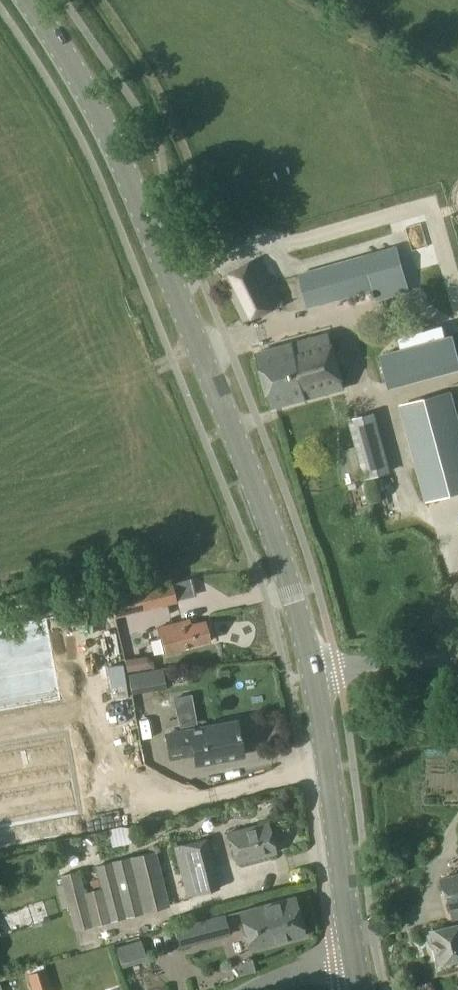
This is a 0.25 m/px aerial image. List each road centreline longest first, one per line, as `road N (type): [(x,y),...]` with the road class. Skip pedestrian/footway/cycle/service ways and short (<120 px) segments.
road 1 (secondary): [(318,674),(273,524),(144,196),(87,90),(24,0)]
road 2 (secondary): [(352,944),(318,674)]
road 3 (unclassified): [(457,662),(318,674)]

